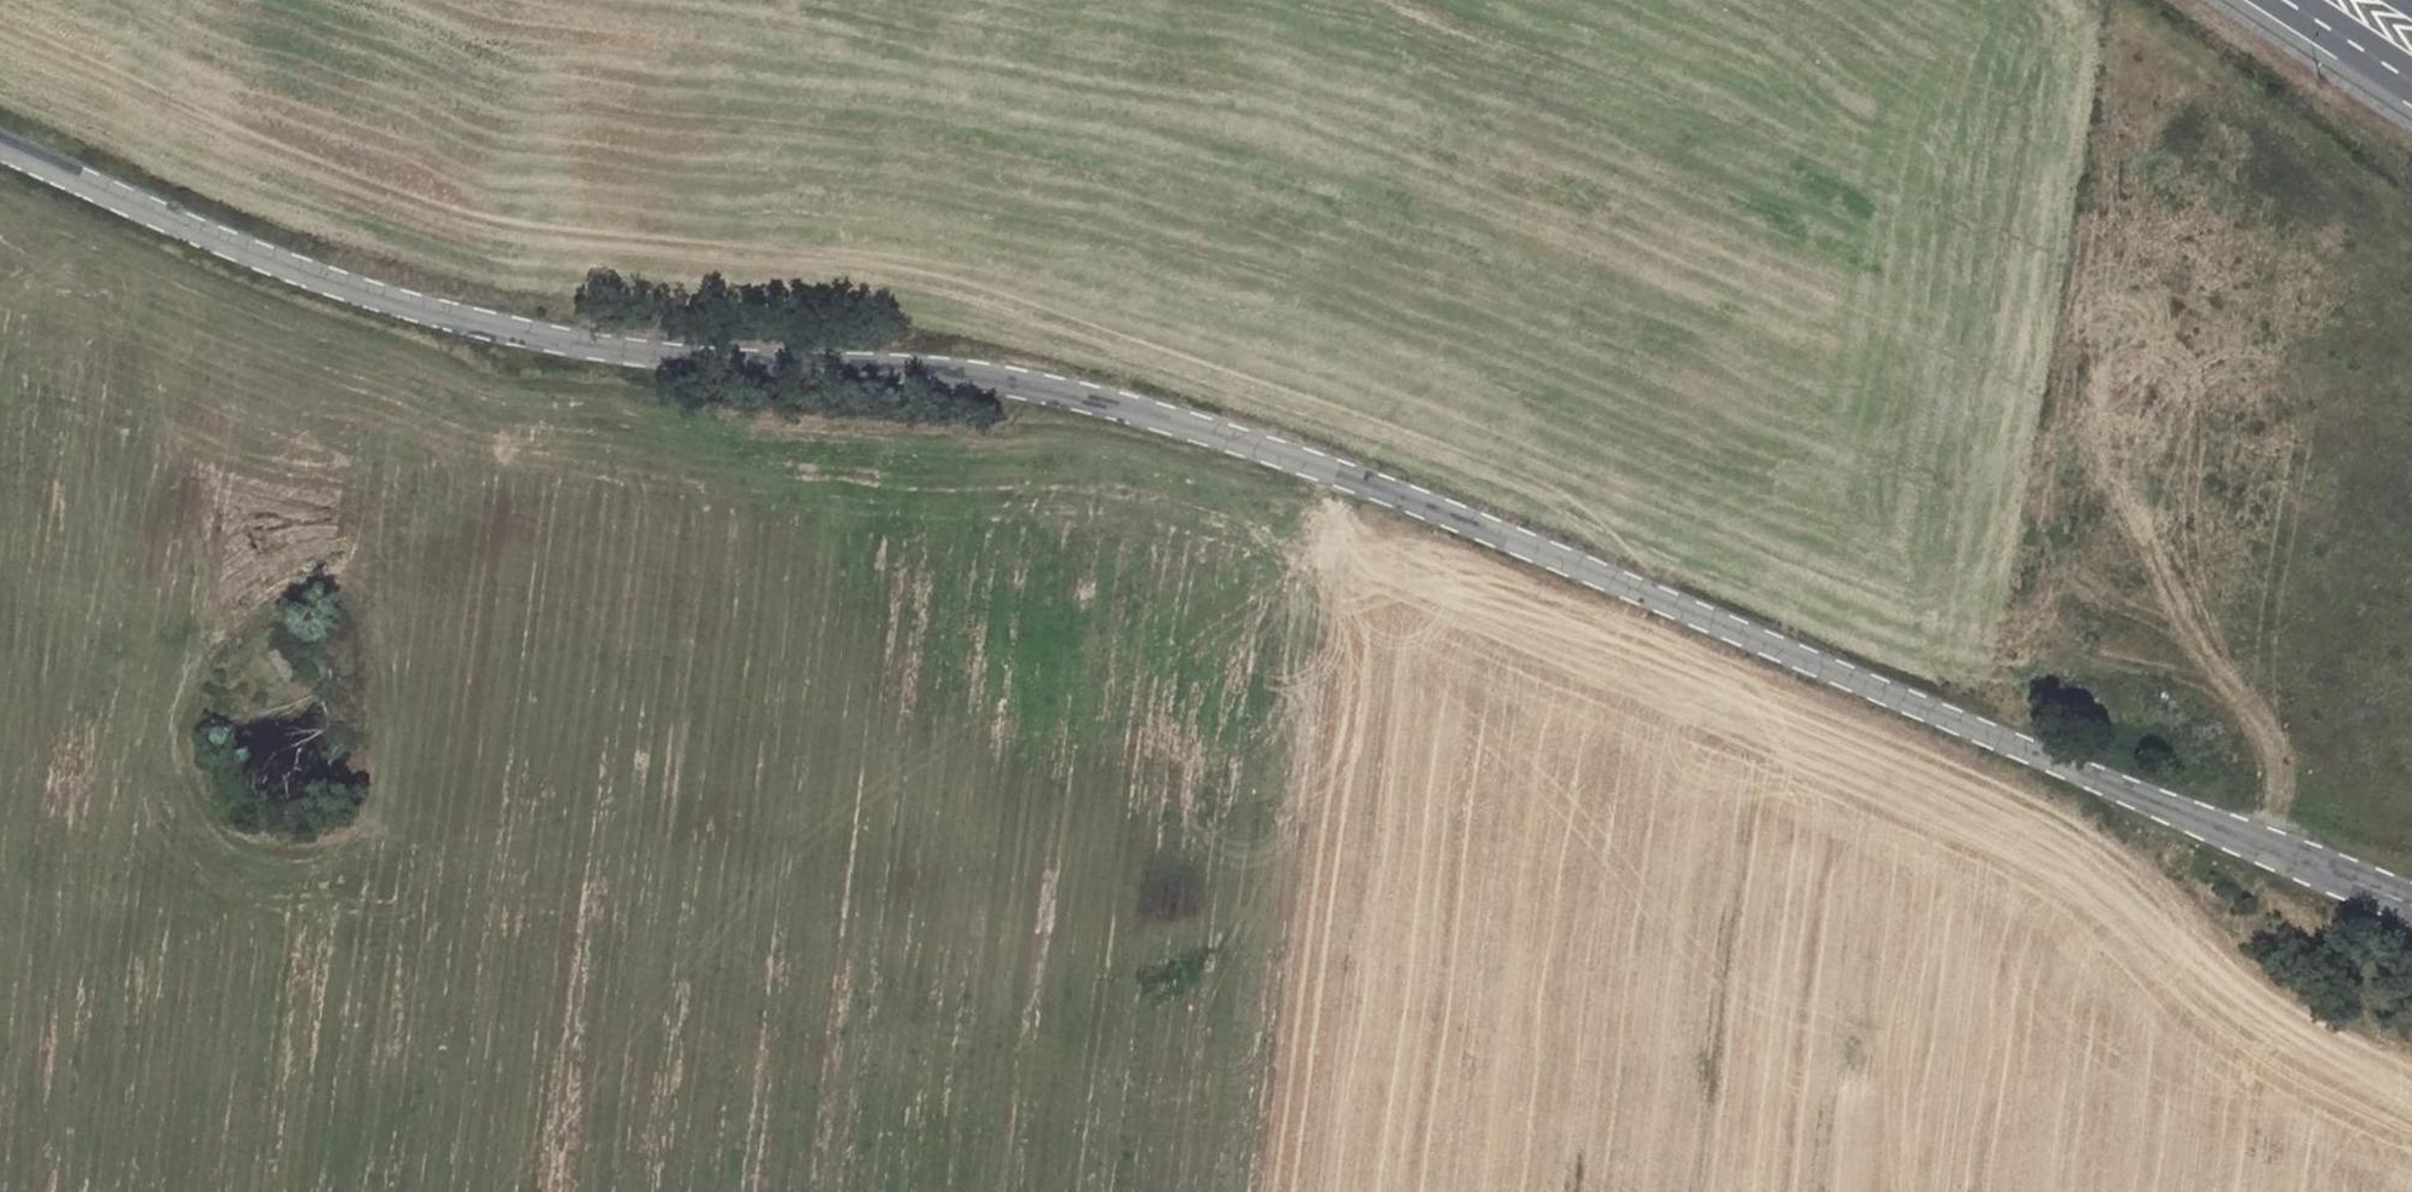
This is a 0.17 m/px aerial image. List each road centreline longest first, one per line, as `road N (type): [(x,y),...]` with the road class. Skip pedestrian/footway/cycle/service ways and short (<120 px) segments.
road 1 (unclassified): [(2411,909),(1280,450),(977,377),(525,338),(148,213),(0,153)]
road 2 (motorway): [(2284,0),(2411,82)]

